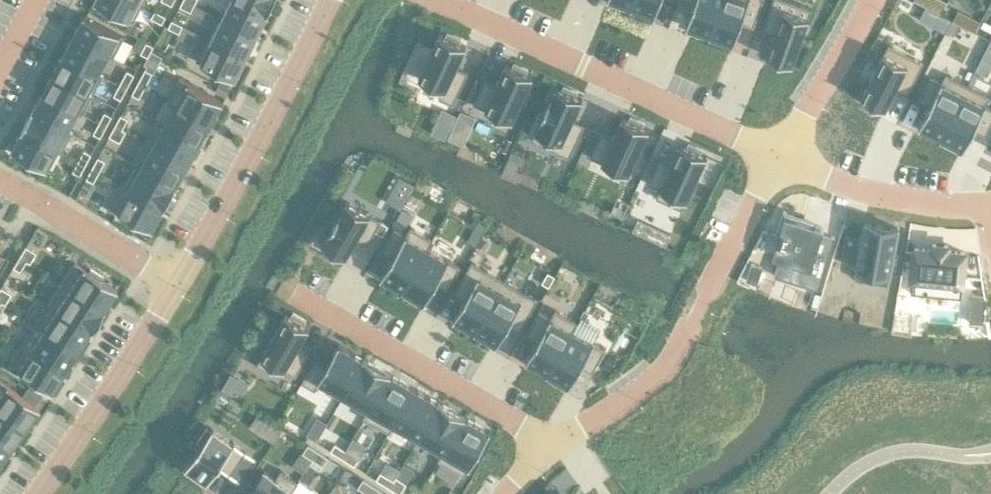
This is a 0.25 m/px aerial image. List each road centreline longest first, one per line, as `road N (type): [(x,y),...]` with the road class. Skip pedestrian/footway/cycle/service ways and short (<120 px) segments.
road 1 (residential): [(554,447),(678,351),(778,154)]
road 2 (residential): [(439,0),(778,154)]
road 3 (tertiary): [(330,0),(176,285)]
road 4 (residential): [(297,293),(554,447)]
road 5 (tertiary): [(176,285),(37,493)]
road 6 (residential): [(778,154),(886,197),(987,205)]
road 7 (residential): [(0,181),(176,285)]
road 8 (residential): [(778,154),(867,0)]

